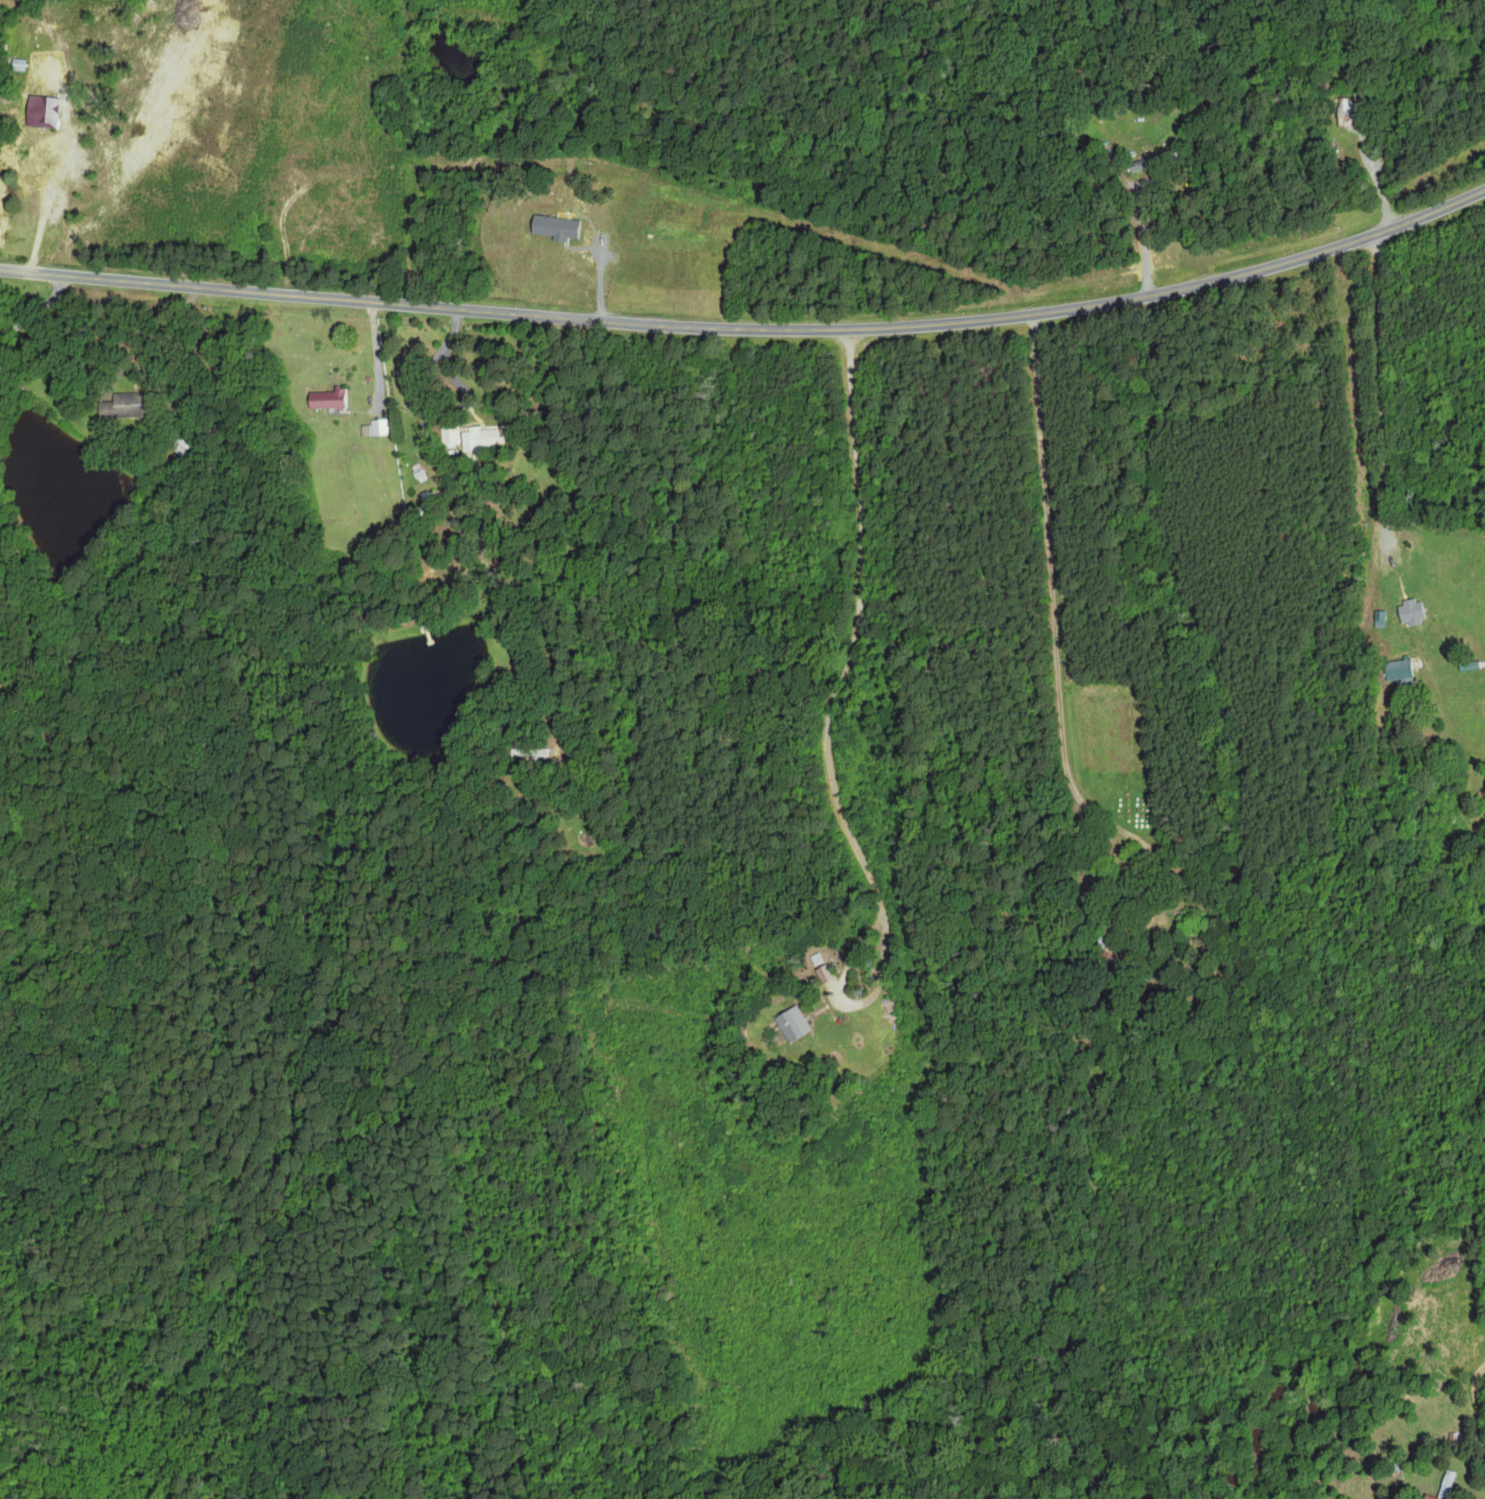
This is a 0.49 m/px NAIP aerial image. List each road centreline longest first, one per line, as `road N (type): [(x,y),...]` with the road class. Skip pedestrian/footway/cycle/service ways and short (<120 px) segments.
road 1 (residential): [(483,305),(838,330),(1056,321),(1294,272),(1484,198)]
road 2 (residential): [(0,270),(483,305)]

